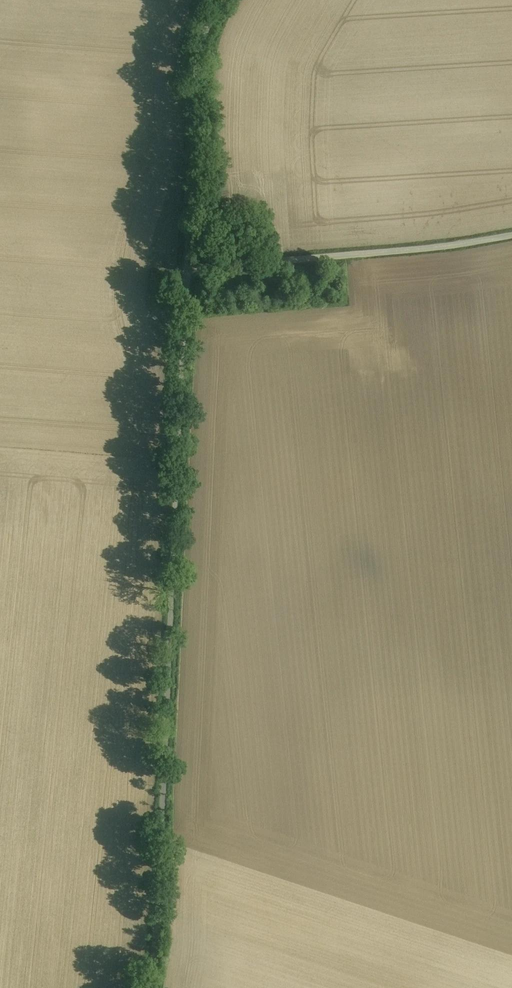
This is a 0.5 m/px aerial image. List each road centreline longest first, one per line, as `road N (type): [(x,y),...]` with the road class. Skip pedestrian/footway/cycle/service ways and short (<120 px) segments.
road 1 (unclassified): [(188,269),(150,987)]
road 2 (unclassified): [(188,269),(511,235)]
road 3 (unclassified): [(221,0),(200,56),(188,269)]
road 4 (track): [(169,661),(201,663),(205,583),(259,585)]

